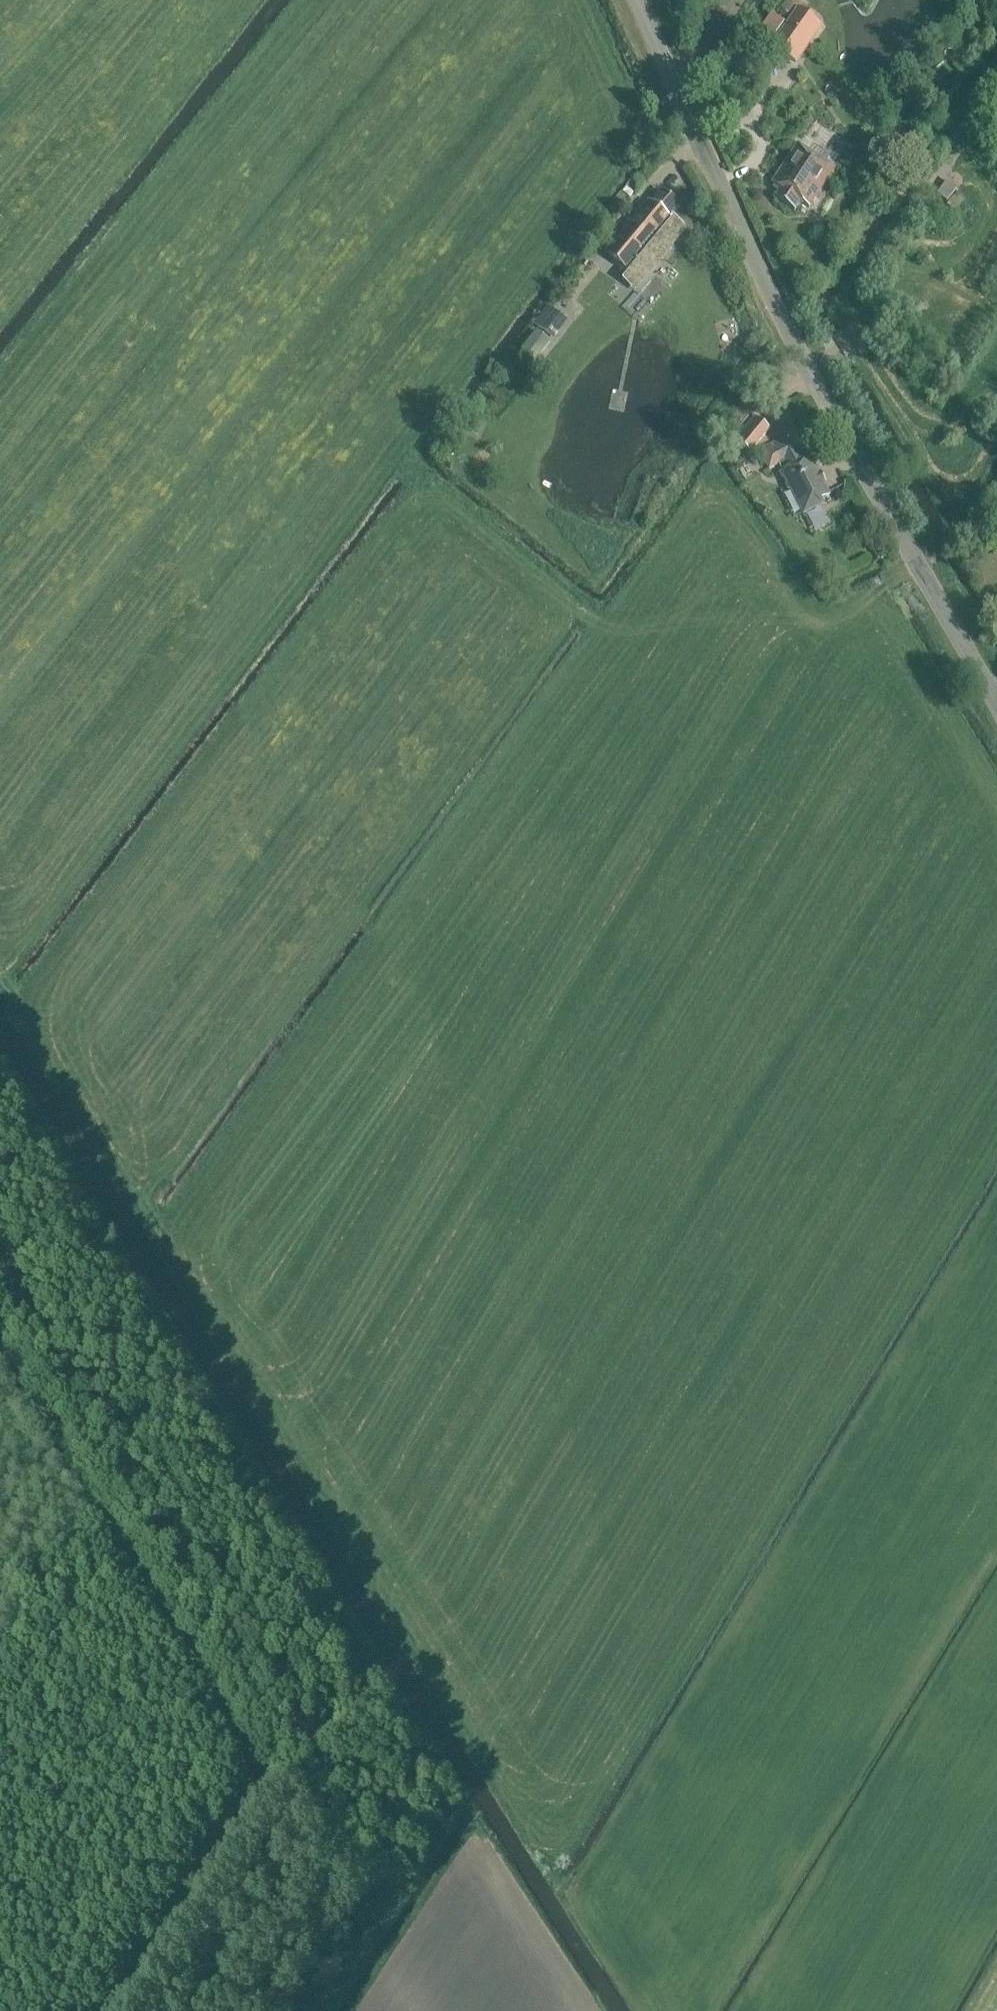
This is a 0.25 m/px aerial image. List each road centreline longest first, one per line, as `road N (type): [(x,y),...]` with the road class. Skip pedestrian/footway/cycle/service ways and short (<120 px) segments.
road 1 (unclassified): [(996,708),(774,300),(631,0)]

